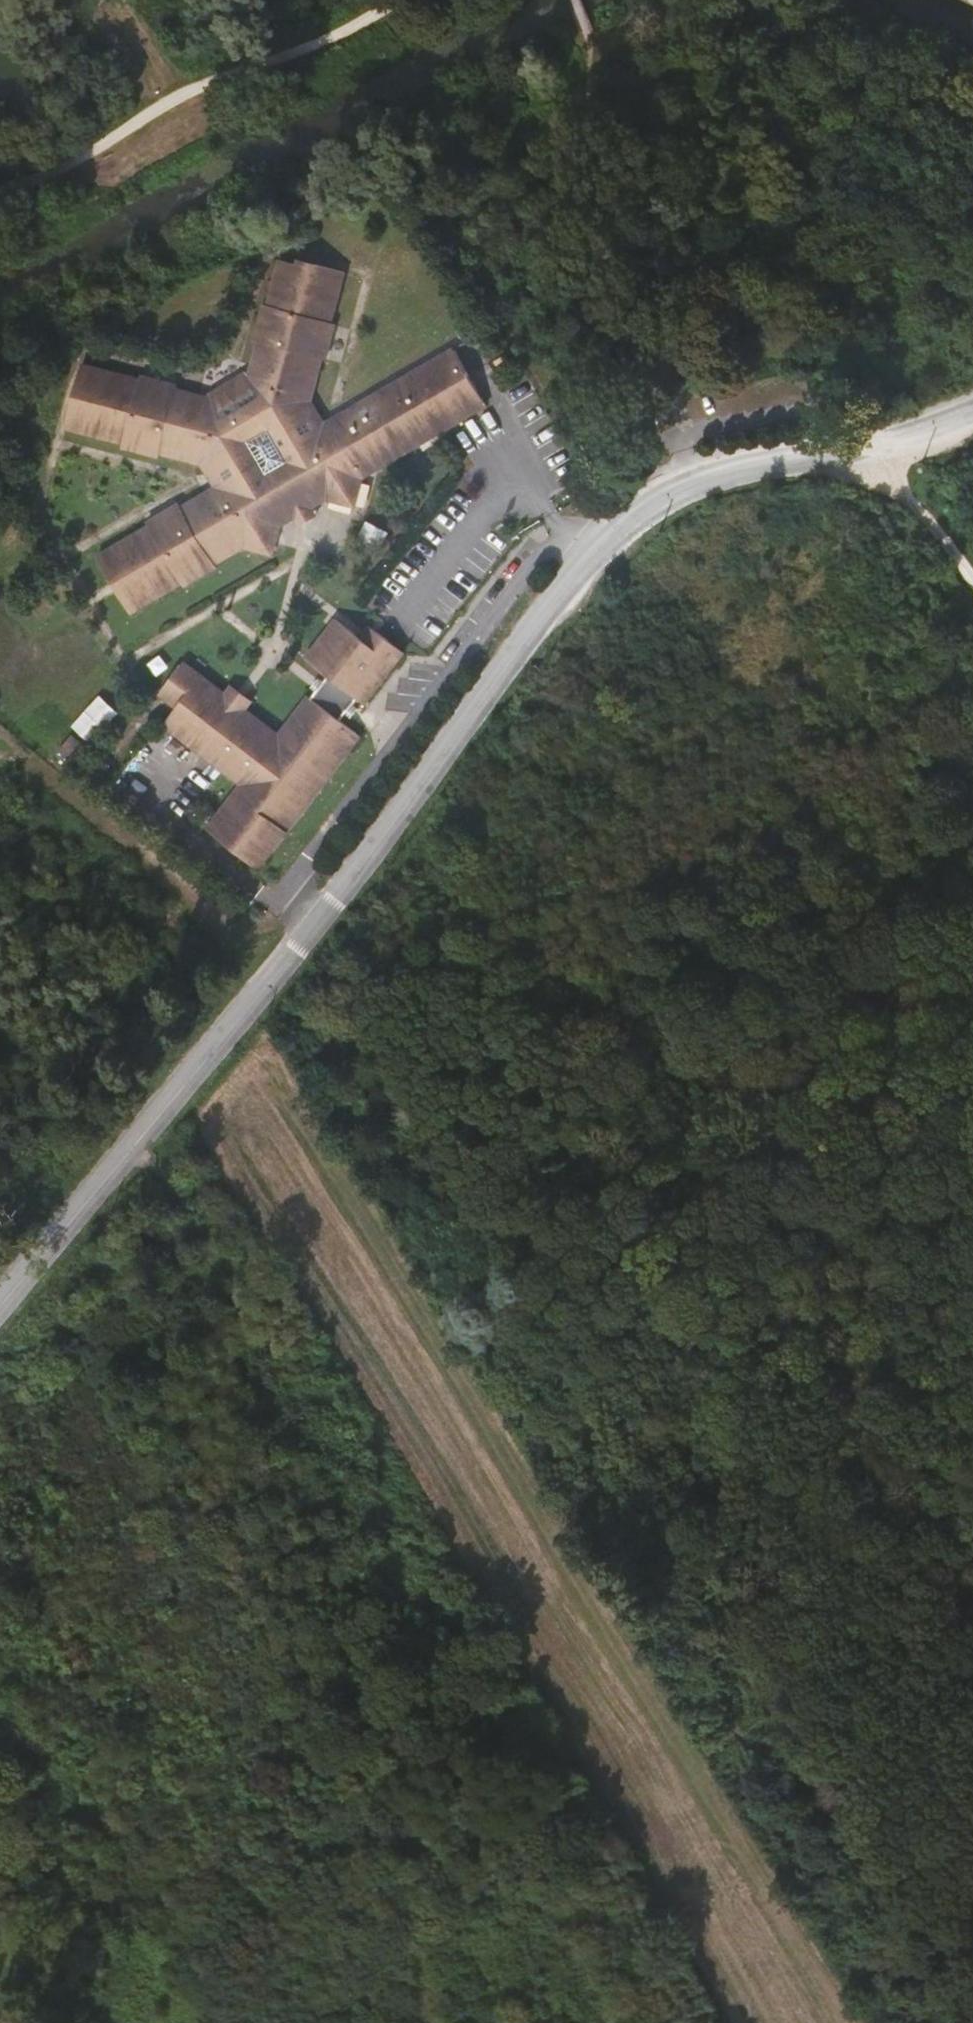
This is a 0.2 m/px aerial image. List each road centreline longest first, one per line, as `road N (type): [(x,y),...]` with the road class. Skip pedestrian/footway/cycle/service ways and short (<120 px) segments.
road 1 (tertiary): [(972,412),(725,478),(624,523),(286,964),(0,1308)]

